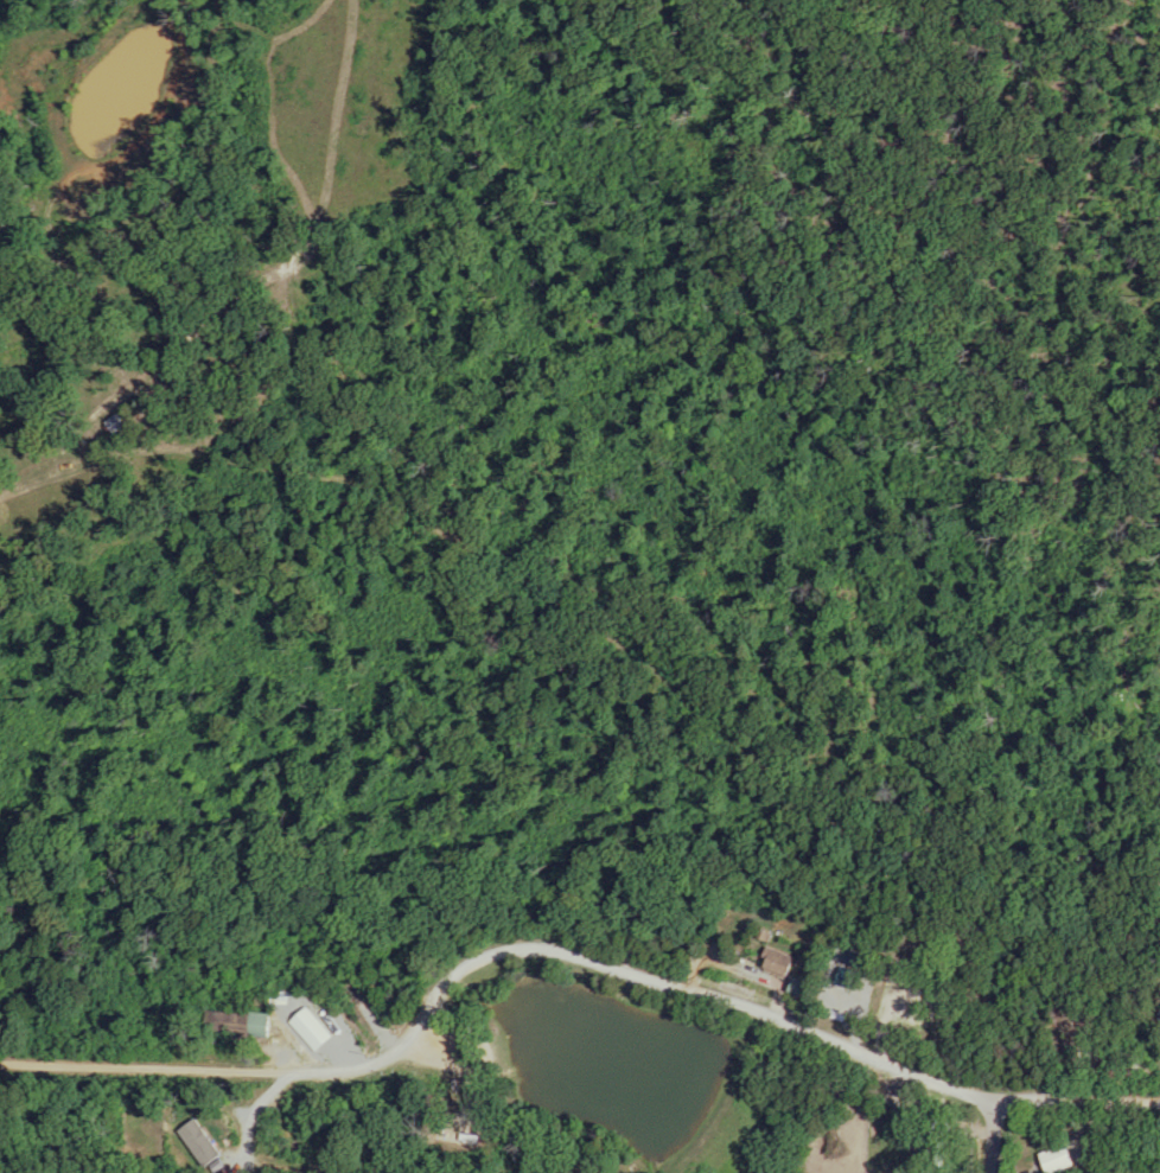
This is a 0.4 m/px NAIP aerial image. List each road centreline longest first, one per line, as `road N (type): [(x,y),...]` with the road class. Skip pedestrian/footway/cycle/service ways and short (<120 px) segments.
road 1 (residential): [(1159,1097),(1020,1090),(541,910),(432,923),(388,1013),(324,1058),(0,1050)]

